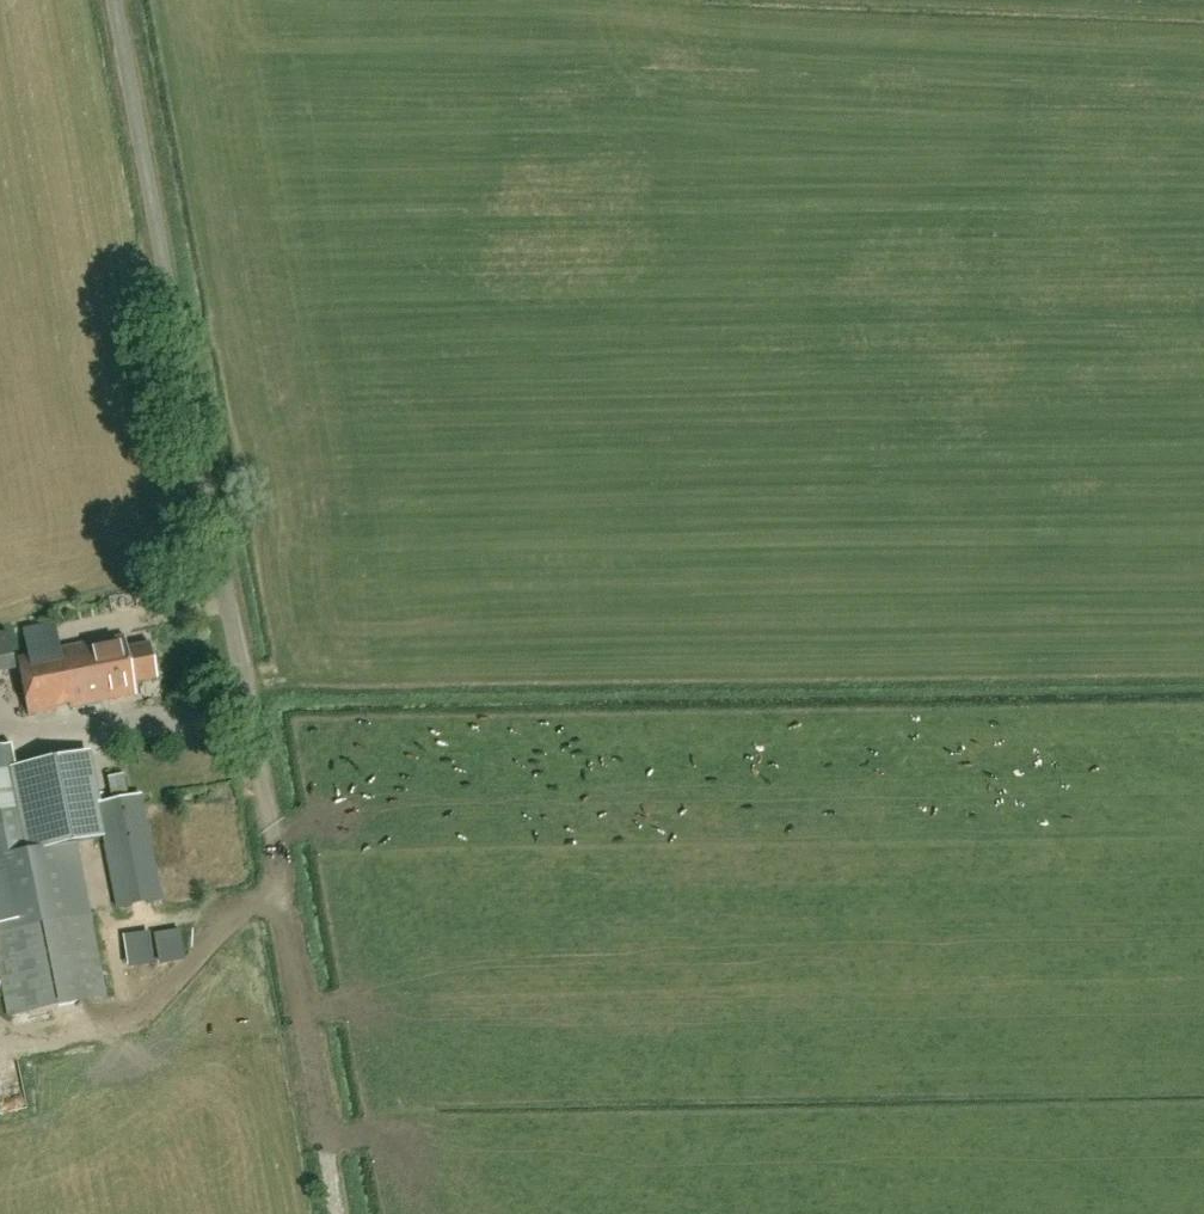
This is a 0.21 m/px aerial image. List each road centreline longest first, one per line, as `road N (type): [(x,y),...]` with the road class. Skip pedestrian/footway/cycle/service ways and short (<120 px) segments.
road 1 (unclassified): [(279,878),(115,0)]
road 2 (track): [(279,878),(338,1213)]

